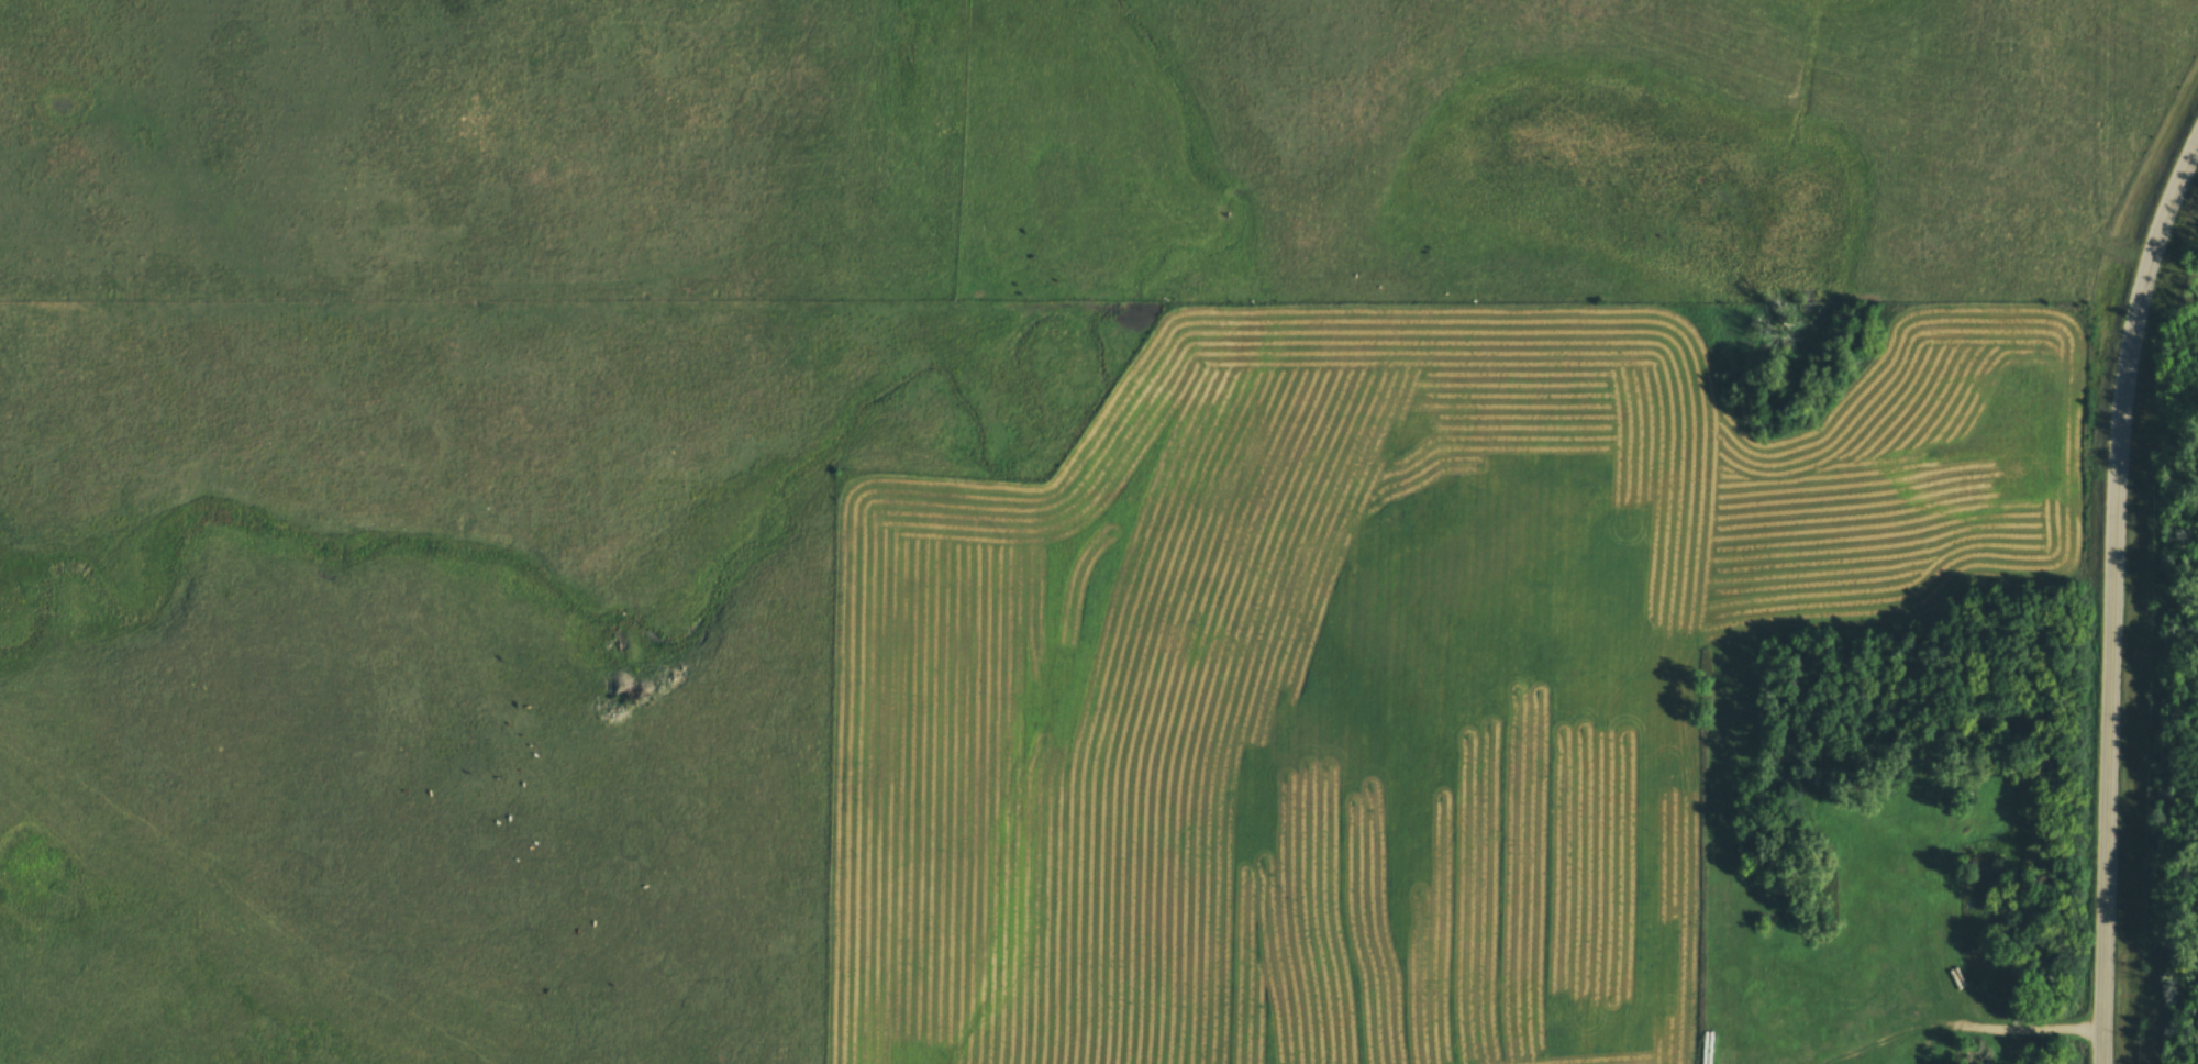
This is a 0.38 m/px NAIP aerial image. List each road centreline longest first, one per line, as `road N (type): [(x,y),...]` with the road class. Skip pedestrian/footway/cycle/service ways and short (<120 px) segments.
road 1 (tertiary): [(2197,145),(2146,275),(2129,385),(2105,1063)]

